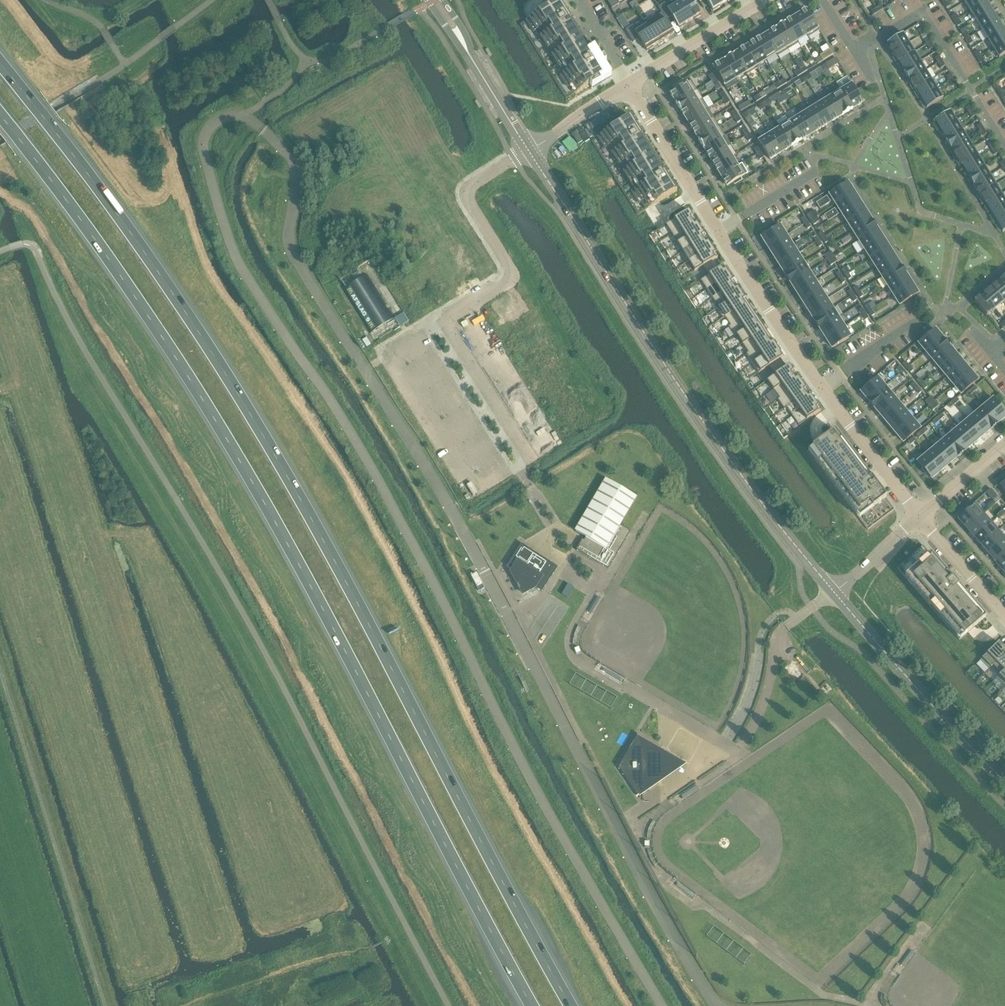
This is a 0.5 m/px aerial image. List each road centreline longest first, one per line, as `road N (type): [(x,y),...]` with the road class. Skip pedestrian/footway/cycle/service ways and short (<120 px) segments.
road 1 (trunk): [(574,1005),(267,440),(133,231),(0,62)]
road 2 (trunk): [(0,116),(138,302),(241,464),(532,1005)]
road 3 (tertiary): [(834,592),(680,388),(528,150)]
road 4 (tertiary): [(1004,783),(834,592)]
road 5 (residential): [(857,53),(921,12),(1004,146)]
road 6 (residential): [(822,387),(721,233)]
road 7 (tertiary): [(528,150),(437,0)]
road 8 (residential): [(721,233),(626,87)]
road 9 (residential): [(626,87),(766,0)]
road 10 (residential): [(918,516),(822,387)]
road 11 (residential): [(1004,616),(918,516)]

